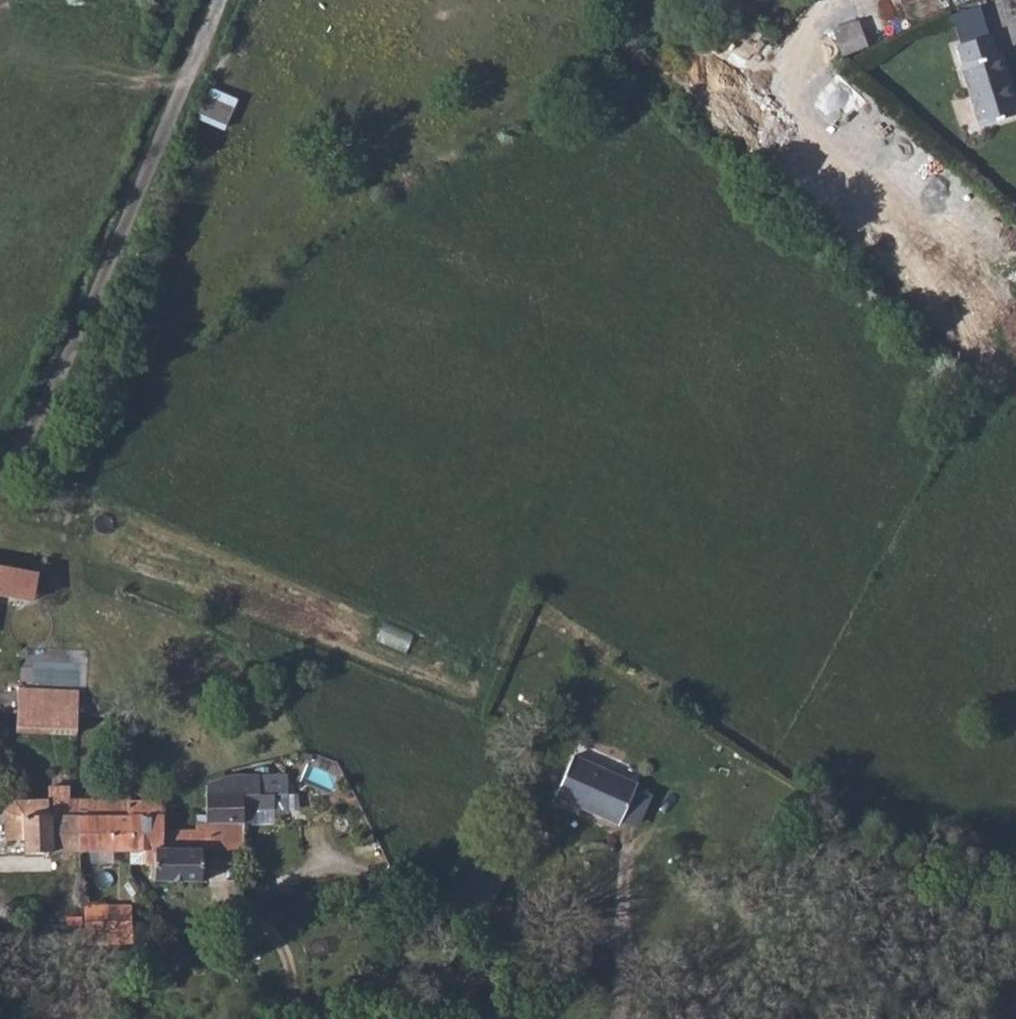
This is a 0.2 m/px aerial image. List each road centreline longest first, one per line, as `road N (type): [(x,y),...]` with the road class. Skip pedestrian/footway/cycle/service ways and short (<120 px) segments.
road 1 (unclassified): [(0,476),(229,0)]

